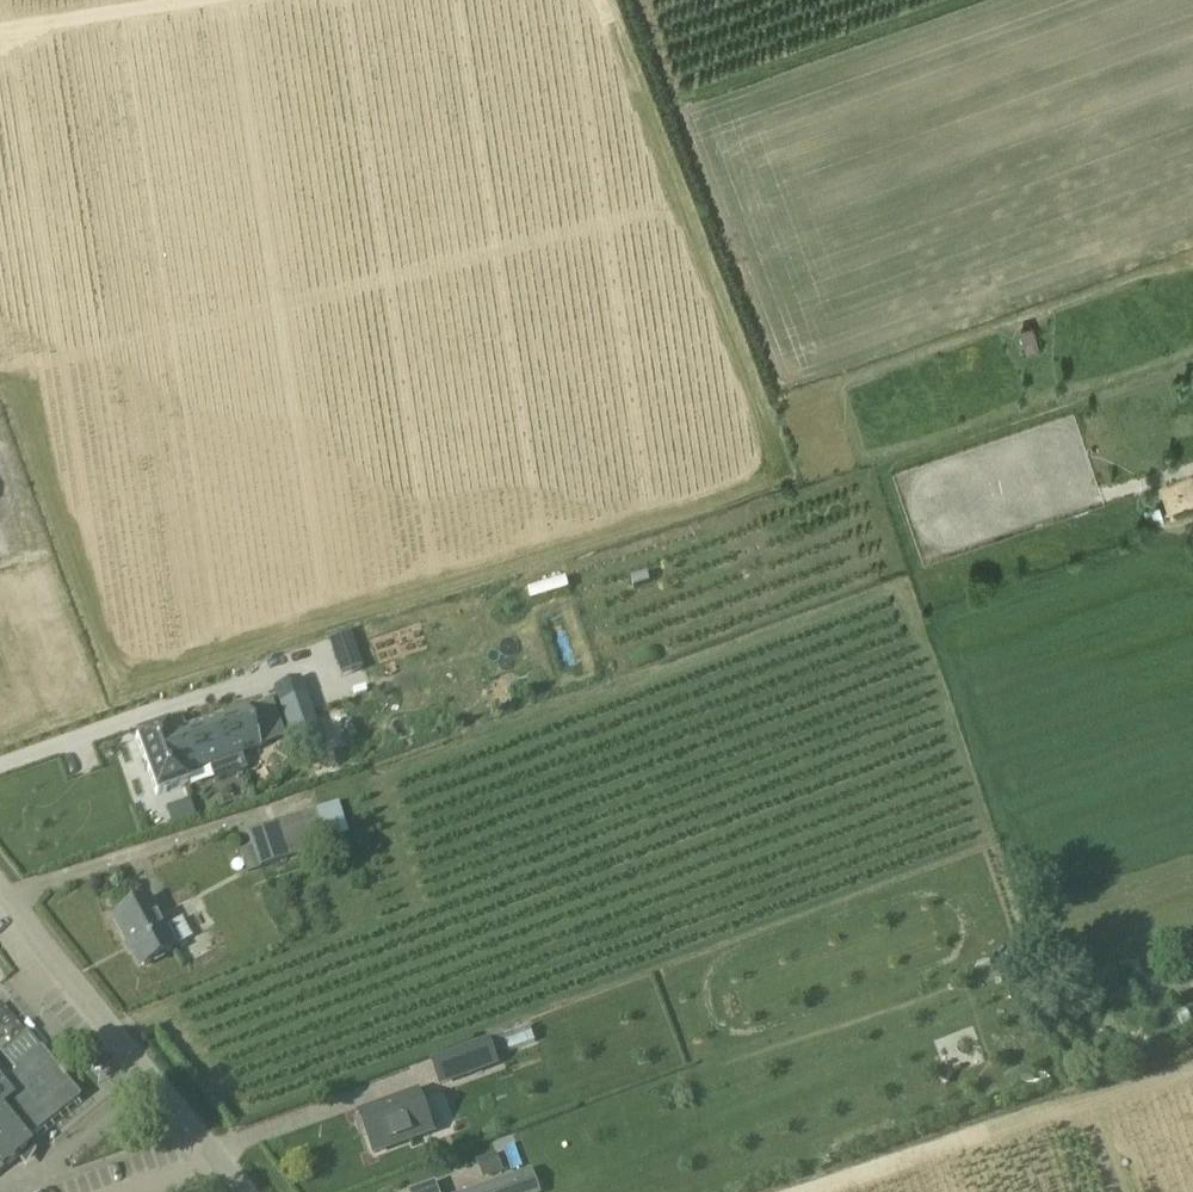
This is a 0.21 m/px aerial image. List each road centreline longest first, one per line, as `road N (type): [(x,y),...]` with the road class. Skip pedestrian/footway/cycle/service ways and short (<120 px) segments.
road 1 (residential): [(252,1191),(10,899)]

